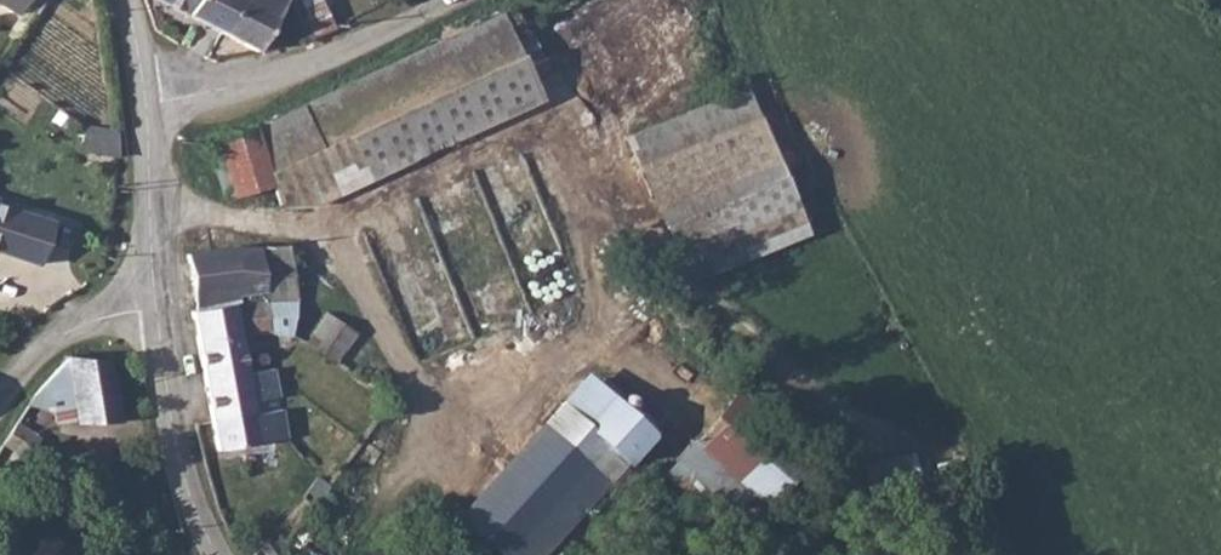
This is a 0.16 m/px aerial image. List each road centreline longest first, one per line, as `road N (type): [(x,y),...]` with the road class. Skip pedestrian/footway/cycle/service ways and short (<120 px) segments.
road 1 (unclassified): [(145,105),(246,90),(331,61),(446,0)]
road 2 (tertiary): [(153,304),(188,486),(221,554)]
road 3 (tertiary): [(145,105),(153,304)]
road 4 (unclassified): [(153,304),(96,314),(27,357),(0,404)]

